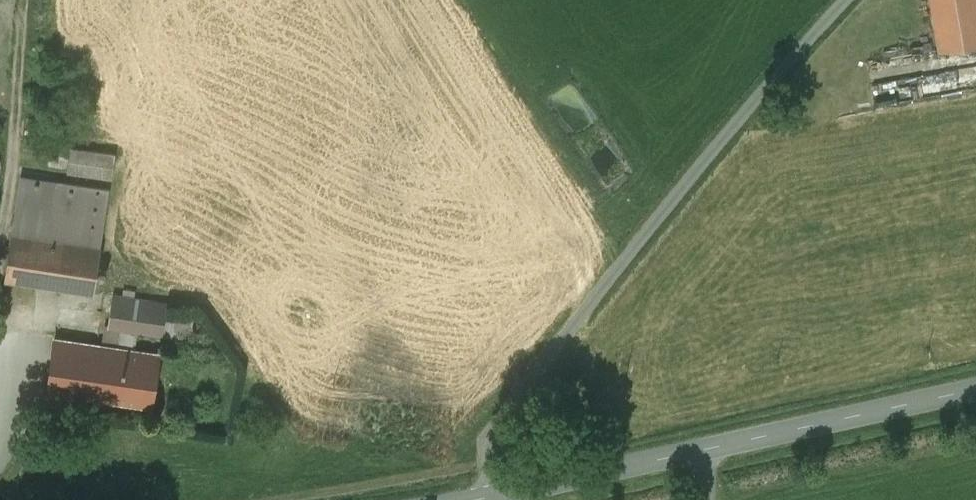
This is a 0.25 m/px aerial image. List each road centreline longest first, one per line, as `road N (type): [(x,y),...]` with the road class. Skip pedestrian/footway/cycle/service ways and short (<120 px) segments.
road 1 (unclassified): [(845,0),(494,425),(493,495)]
road 2 (tertiary): [(493,495),(975,388)]

